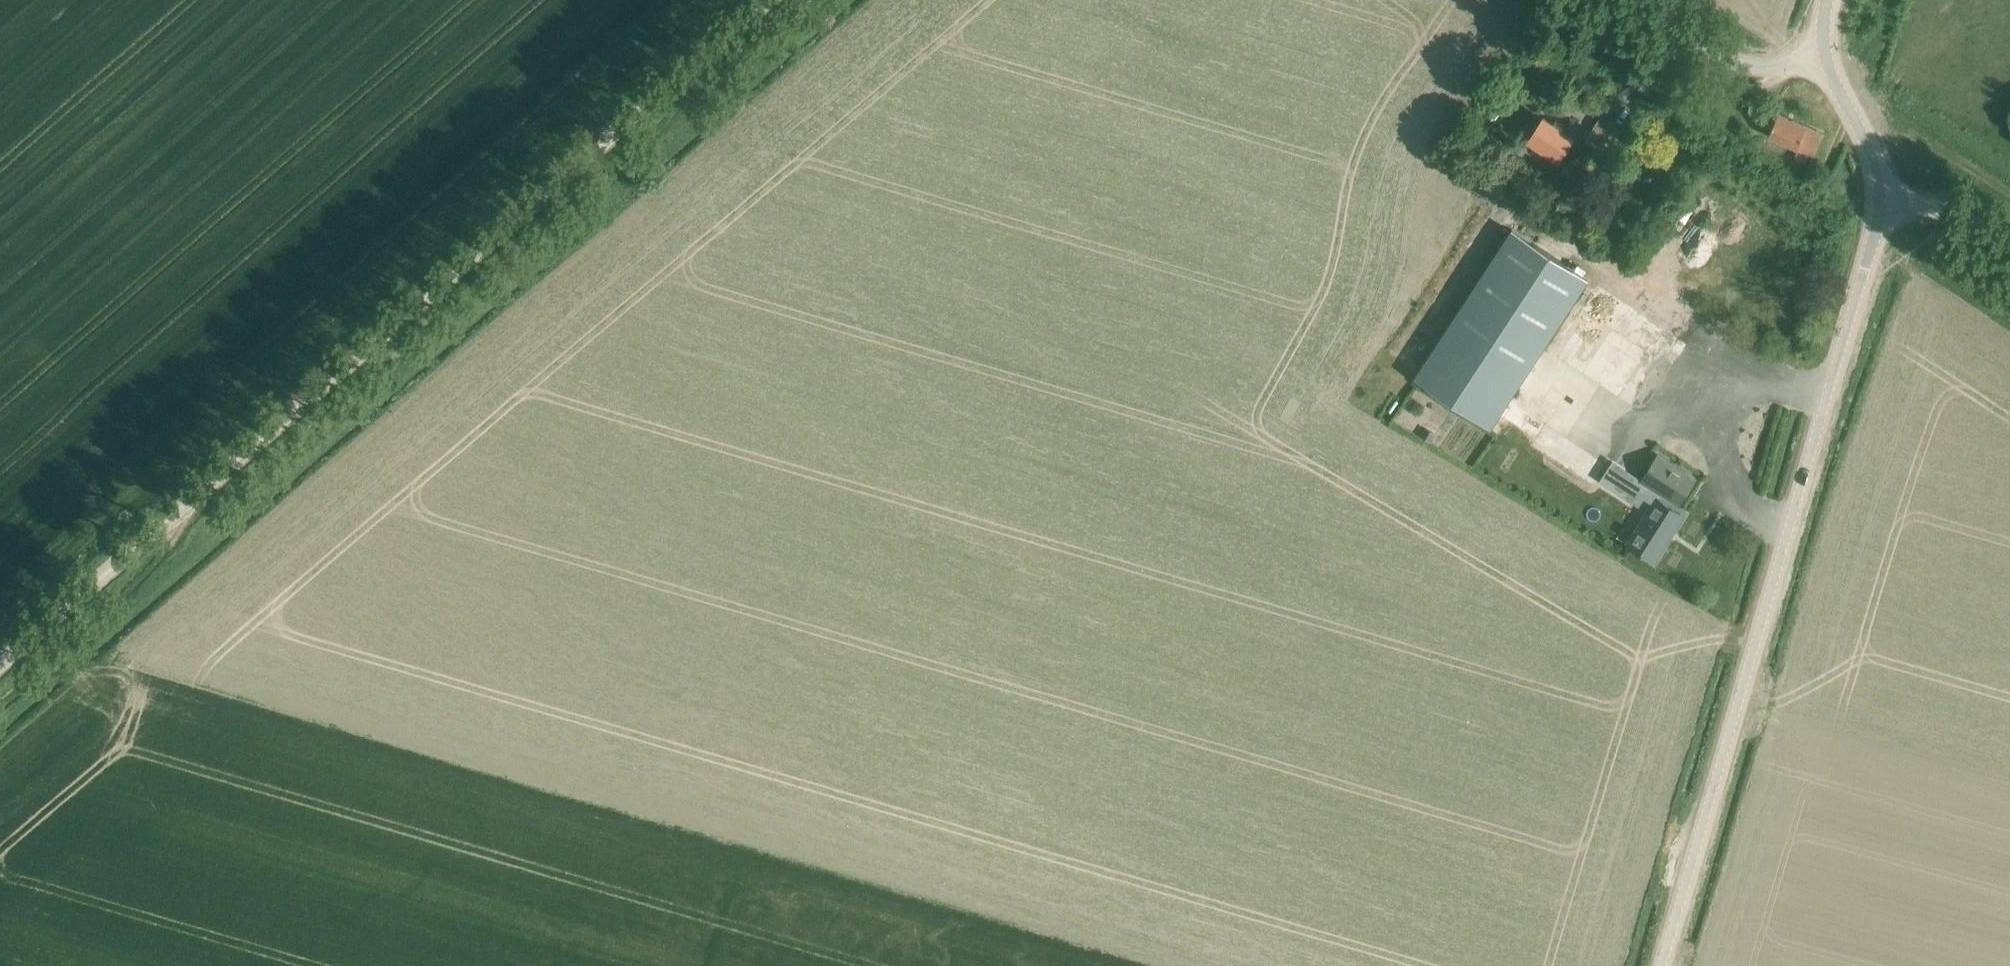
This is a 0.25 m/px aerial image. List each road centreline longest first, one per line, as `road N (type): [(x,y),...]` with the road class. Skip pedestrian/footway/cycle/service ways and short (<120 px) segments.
road 1 (unclassified): [(0,664),(768,0)]
road 2 (unclassified): [(1662,965),(1880,203)]
road 3 (unclassified): [(1635,0),(1743,65),(1825,59)]
road 4 (unclassified): [(1880,203),(1874,165),(1825,59)]
road 5 (unclassified): [(2009,243),(1940,210),(1880,203)]

